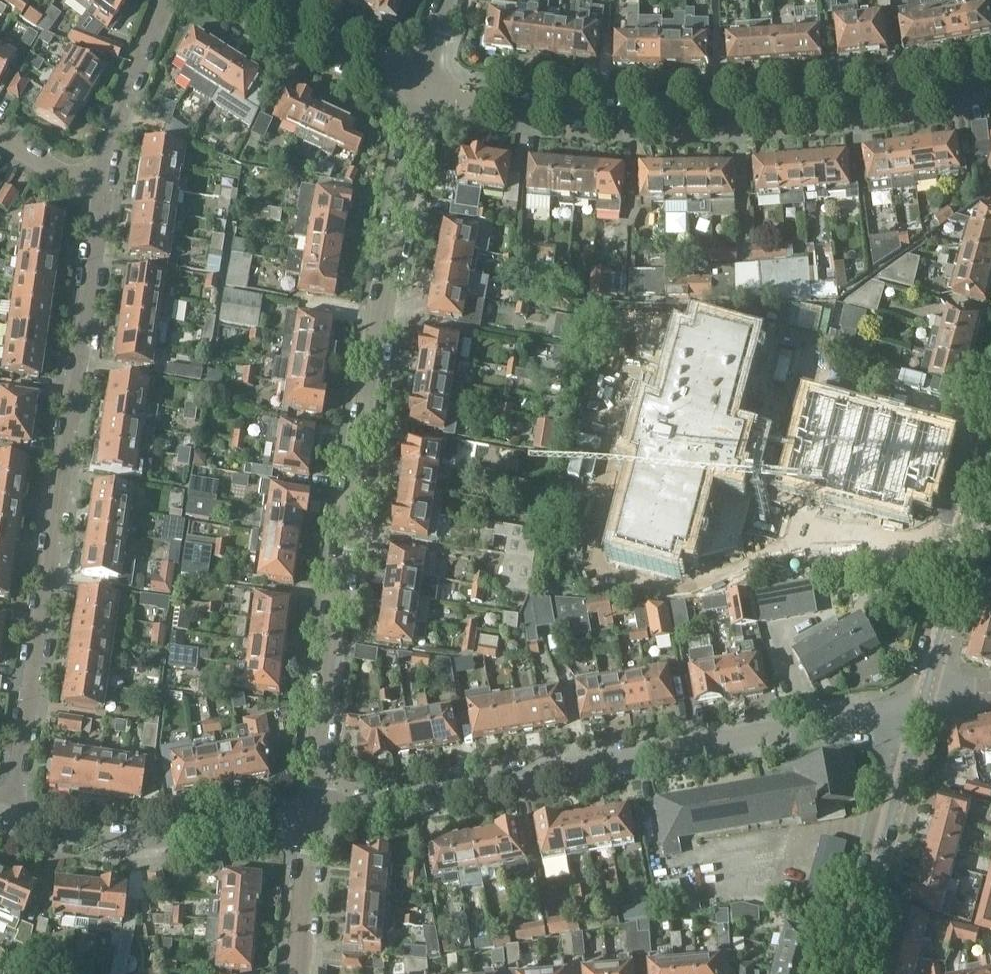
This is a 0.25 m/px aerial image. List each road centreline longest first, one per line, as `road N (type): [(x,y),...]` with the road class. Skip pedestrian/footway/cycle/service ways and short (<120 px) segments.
road 1 (residential): [(316,816),(344,551),(425,87)]
road 2 (residential): [(10,818),(103,185)]
road 3 (residential): [(316,816),(922,704)]
road 4 (residential): [(990,84),(837,107),(634,117),(468,99),(425,87)]
road 5 (residential): [(10,818),(50,832),(143,840),(316,816)]
road 6 (tertiary): [(850,973),(922,704)]
road 7 (tertiary): [(922,704),(990,454)]
road 8 (residential): [(425,87),(321,47),(244,0)]
road 9 (residential): [(103,185),(109,146),(164,0)]
road 10 (residential): [(299,973),(316,816)]

